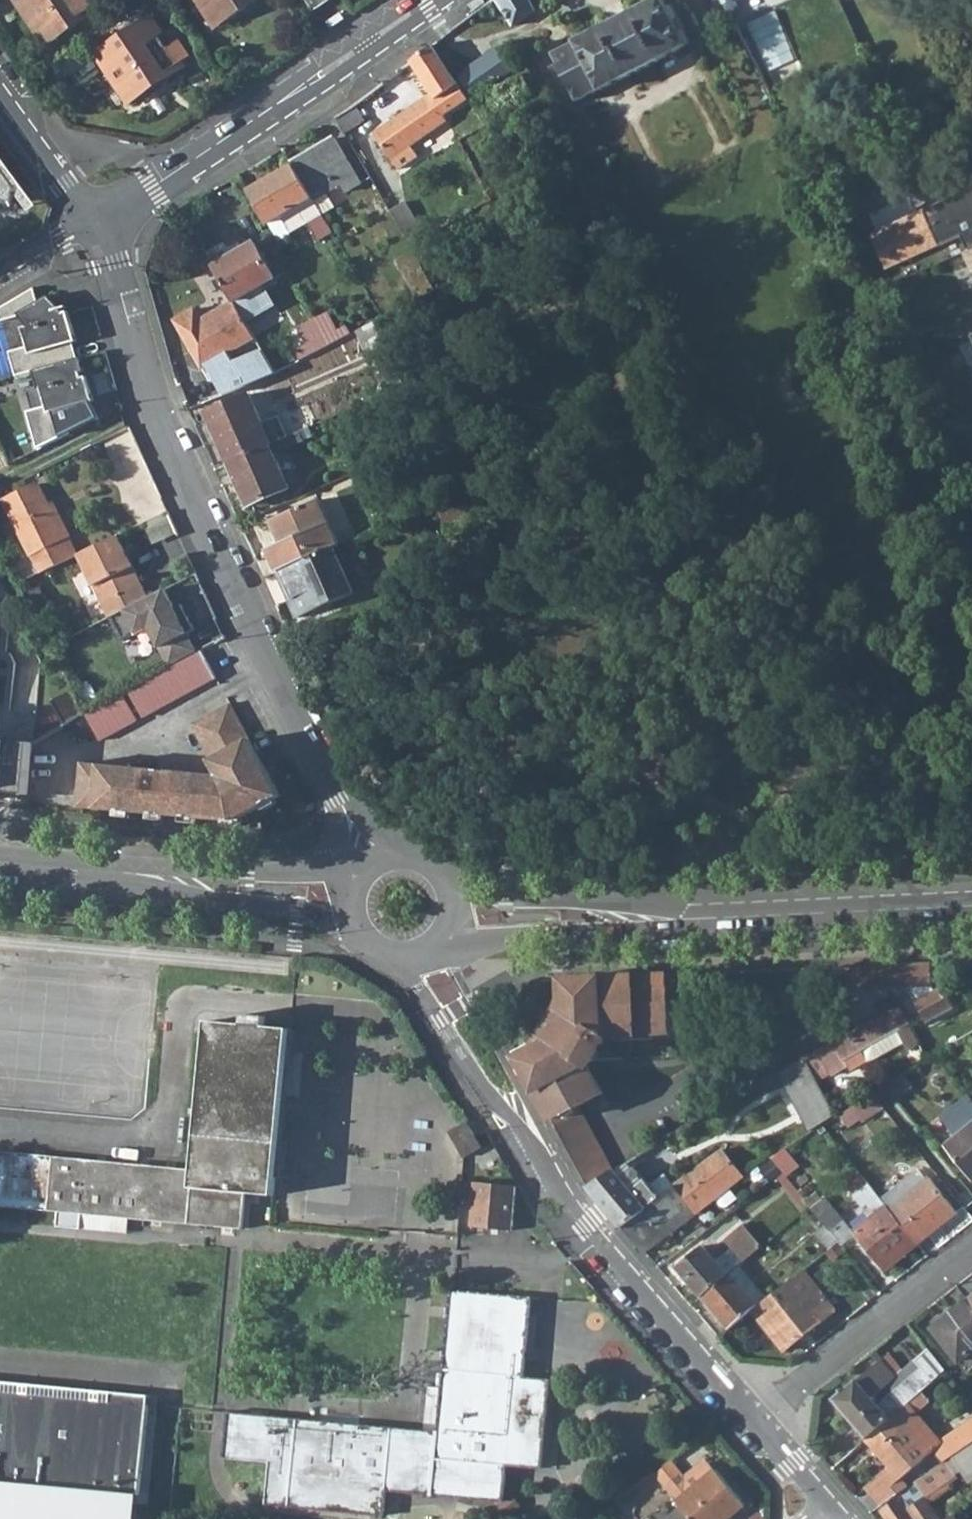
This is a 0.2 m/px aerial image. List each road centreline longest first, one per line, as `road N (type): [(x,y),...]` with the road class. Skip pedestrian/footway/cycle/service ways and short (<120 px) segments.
road 1 (residential): [(381,857),(342,799),(155,410),(94,222)]
road 2 (residential): [(401,957),(517,1117),(570,1209),(753,1419)]
road 3 (residential): [(94,222),(429,0)]
road 4 (residential): [(971,1249),(753,1419)]
road 5 (tertiary): [(703,908),(971,894)]
road 6 (tertiary): [(446,932),(703,908)]
road 7 (tertiary): [(703,908),(509,893),(448,880)]
road 8 (tertiary): [(159,878),(352,923)]
road 9 (tertiary): [(357,878),(159,878)]
road 10 (residential): [(94,222),(0,87)]
road 11 (tertiary): [(0,866),(159,878)]

